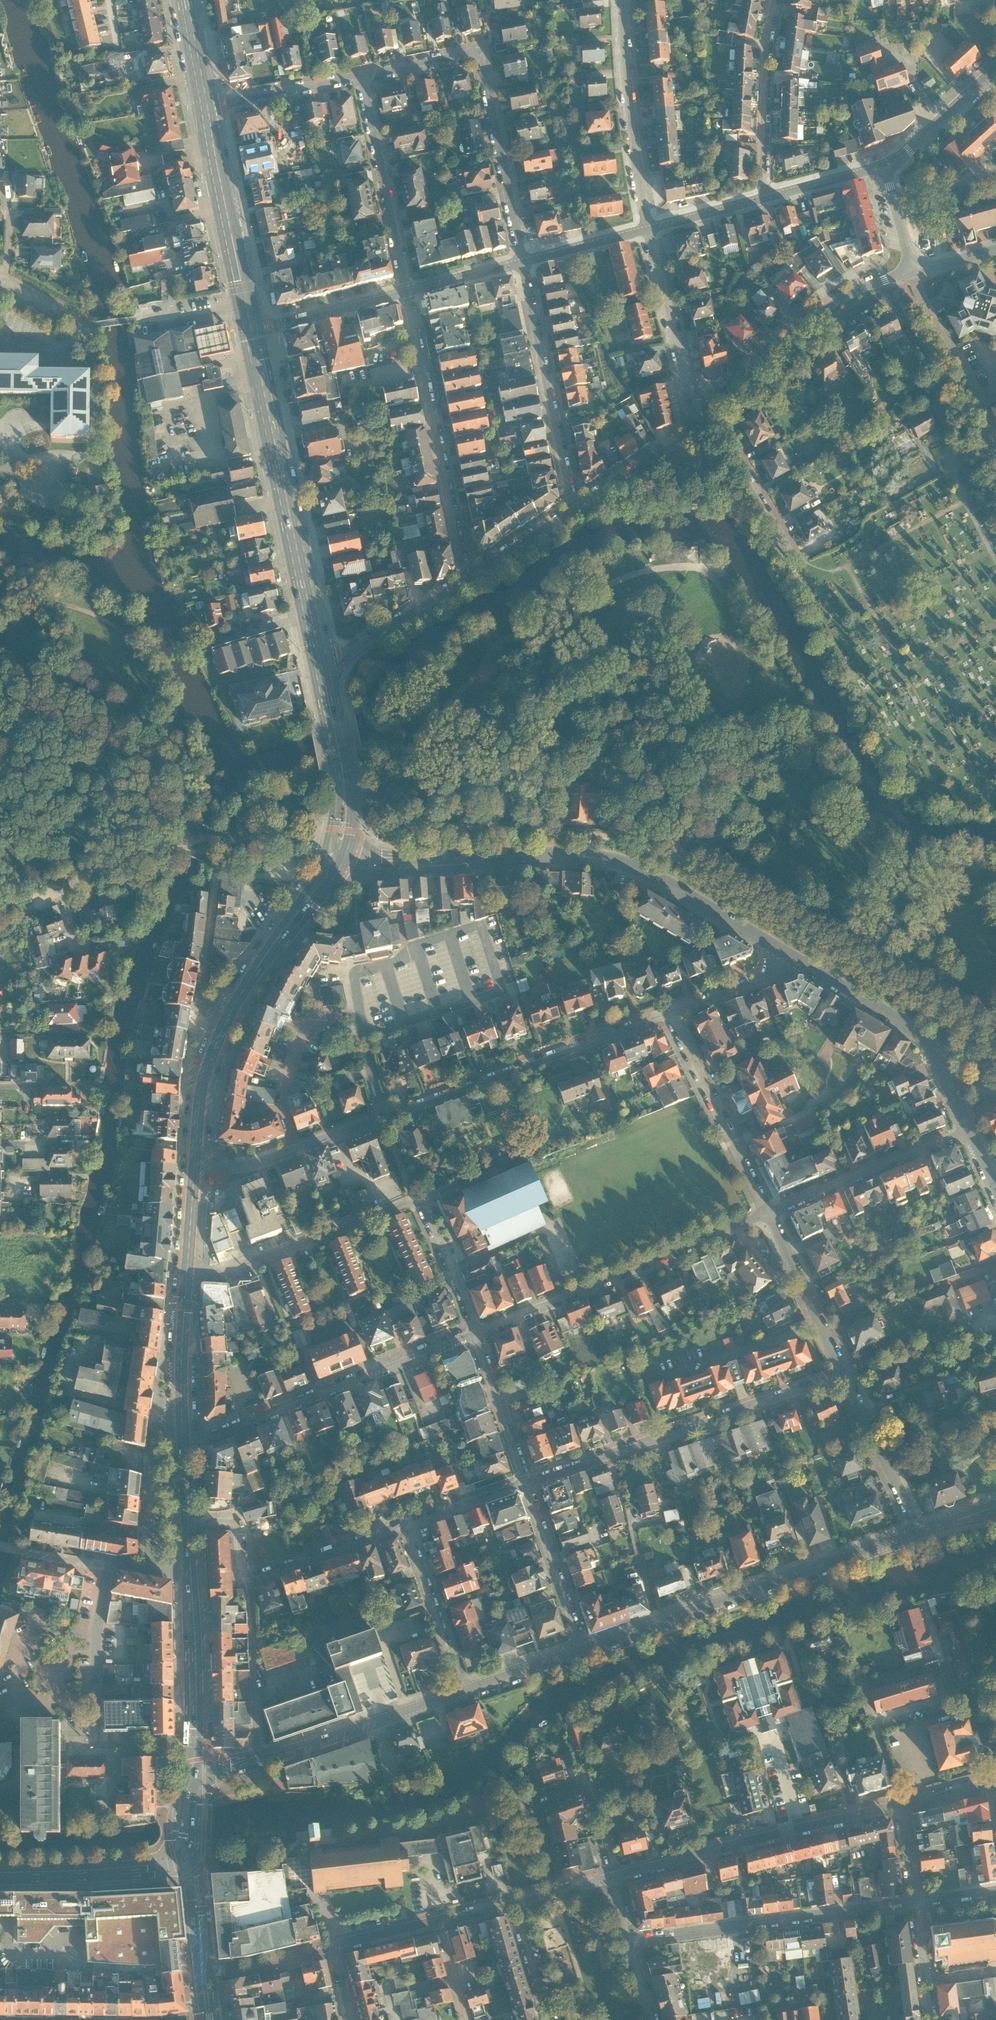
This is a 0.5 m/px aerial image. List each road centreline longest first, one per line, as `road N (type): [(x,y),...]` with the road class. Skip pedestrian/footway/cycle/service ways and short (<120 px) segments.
road 1 (tertiary): [(797,960),(661,881),(606,860),(334,860)]
road 2 (residential): [(187,1271),(236,1267),(420,1201),(477,1334)]
road 3 (tertiary): [(917,1533),(584,1648)]
road 4 (tertiary): [(251,331),(323,671)]
road 5 (residential): [(845,1373),(527,1483)]
road 6 (residential): [(522,260),(480,52),(362,75)]
road 7 (residential): [(477,1334),(770,1214)]
road 8 (residential): [(184,1448),(477,1334)]
road 9 (residential): [(385,1116),(669,1012)]
road 10 (residential): [(297,1148),(285,1086),(304,1030),(328,1013),(356,1006),(385,1116)]
road 11 (residential): [(614,1877),(898,1805)]
road 12 (residential): [(404,293),(466,579)]
road 13 (residential): [(629,1942),(914,1903)]
road 14 (residential): [(108,1565),(96,1654),(98,1738),(193,1747)]
road 15 (residential): [(707,419),(826,308),(913,271)]
road 16 (residential): [(574,509),(522,260)]
road 17 (residential): [(623,0),(648,230)]
road 18 (tertiary): [(205,108),(251,331)]
road 19 (residential): [(770,1214),(669,1012)]
road 20 (residential): [(404,293),(362,75)]
road 21 (tertiary): [(466,1690),(257,1761)]
road 22 (residential): [(770,1214),(966,1130)]
road 23 (residential): [(648,230),(689,401),(707,419)]
road 24 (residential): [(764,196),(774,0)]
road 25 (tertiary): [(193,1870),(0,1876)]
road 26 (tertiary): [(323,671),(346,792),(334,860)]
road 27 (tertiary): [(334,860),(229,1016)]
road 28 (residential): [(257,1761),(248,1578)]
road 29 (residential): [(351,2019),(337,1948),(441,1922)]
road 30 (tertiary): [(191,1571),(193,1747)]
road 31 (residential): [(845,1373),(770,1214)]
road 32 (residential): [(917,1533),(845,1373)]
road 33 (residential): [(584,1648),(527,1483)]
road 34 (residential): [(407,1527),(466,1690)]
road 35 (residential): [(183,1415),(155,1429),(147,1570)]
road 36 (residential): [(323,671),(466,579)]
road 37 (tertiary): [(934,1055),(917,1033),(797,960)]
road 38 (residential): [(407,1527),(248,1578)]
road 39 (residential): [(229,1016),(203,1003),(215,868)]
road 40 (residential): [(574,509),(707,419)]
road 41 (residential): [(362,75),(205,108)]
road 42 (residential): [(707,419),(792,555)]
road 43 (residential): [(404,293),(251,331)]
road 44 (residential): [(527,1483),(477,1334)]
road 45 (tertiary): [(229,1016),(204,1080),(195,1164)]
road 46 (tertiary): [(193,1870),(207,2019)]
road 47 (residential): [(885,167),(995,70)]
road 48 (tertiary): [(187,1271),(183,1415)]
road 49 (residential): [(669,1012),(797,960)]
road 50 (residential): [(648,230),(522,260)]
road 51 (residential): [(466,579),(574,509)]
road 52 (residential): [(527,1483),(407,1527)]
road 53 (tertiary): [(584,1648),(466,1690)]
road 54 (residential): [(885,167),(764,196)]
road 55 (residential): [(522,260),(404,293)]
road 56 (residential): [(764,196),(648,230)]
road 57 (residential): [(515,1903),(549,2019)]

